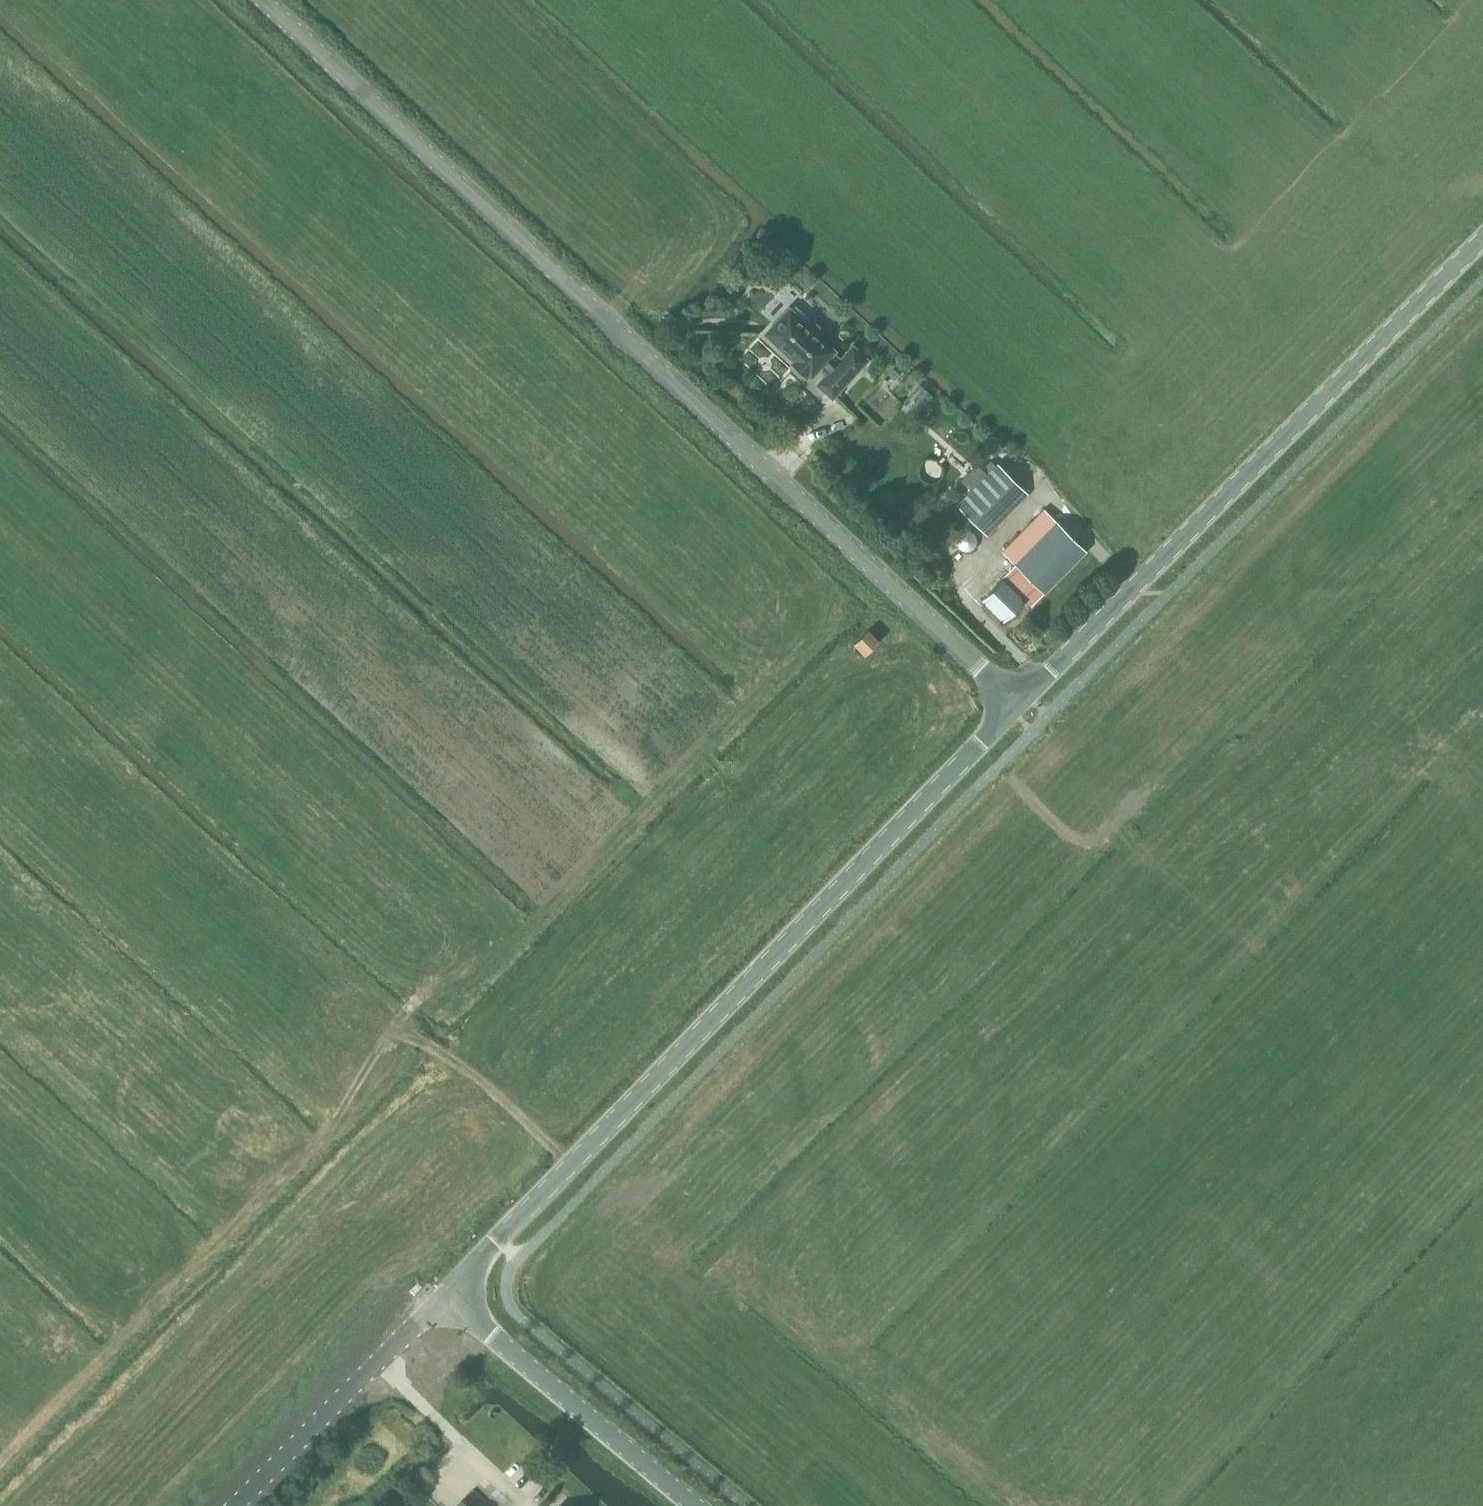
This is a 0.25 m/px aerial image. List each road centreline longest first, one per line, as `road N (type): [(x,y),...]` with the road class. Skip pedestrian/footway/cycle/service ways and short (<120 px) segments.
road 1 (unclassified): [(1018,702),(259,0)]
road 2 (unclassified): [(446,1293),(1018,702)]
road 3 (track): [(0,536),(436,950),(423,987),(391,1030)]
road 4 (unclassified): [(1018,702),(1482,239)]
road 5 (track): [(391,1030),(334,1112),(0,1450)]
road 6 (unclassified): [(698,1505),(446,1293)]
road 7 (unclassified): [(235,1505),(446,1293)]
road 8 (track): [(391,1030),(443,1056),(530,1123),(567,1168)]
road 9 (track): [(518,1505),(383,1357)]

